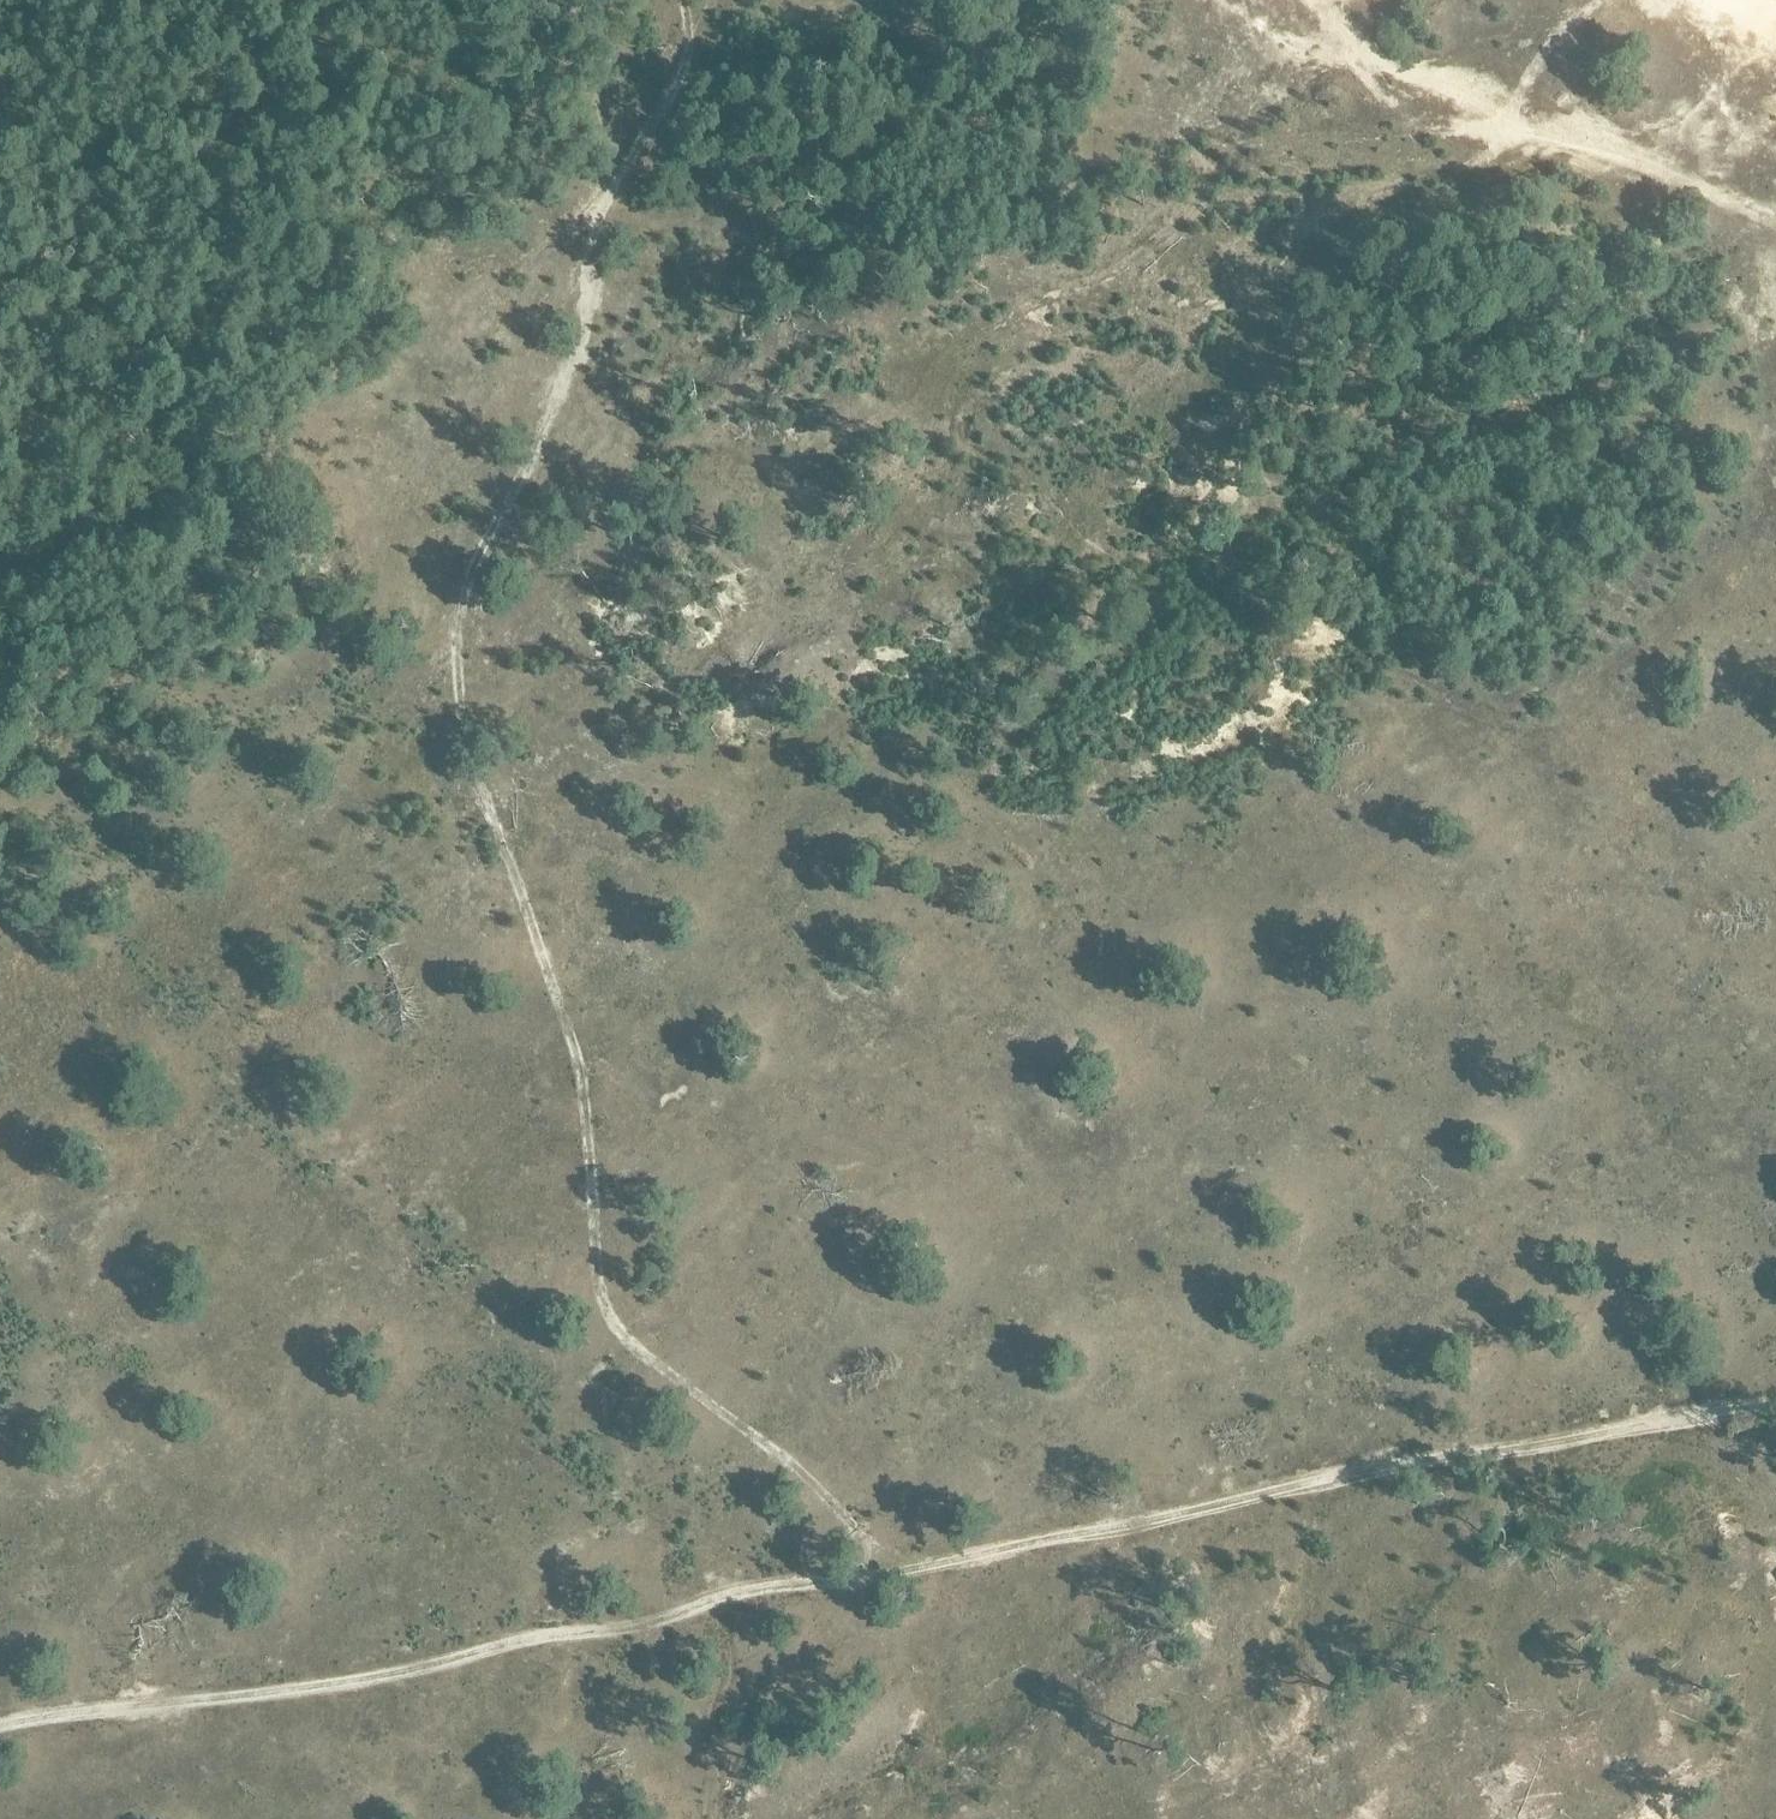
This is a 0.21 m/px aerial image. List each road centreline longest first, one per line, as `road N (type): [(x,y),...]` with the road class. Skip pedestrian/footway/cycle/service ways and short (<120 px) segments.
road 1 (track): [(0,1728),(410,1671),(543,1636),(658,1619),(730,1592),(793,1582),(862,1586),(1383,1467),(1775,1405)]
road 2 (track): [(925,1569),(867,1540),(812,1485),(622,1335),(600,1285),(583,1082),(464,720),(459,639),(465,593),(580,344),(607,208),(715,0)]
road 3 (track): [(1318,0),(1374,56),(1528,128),(1775,219)]

